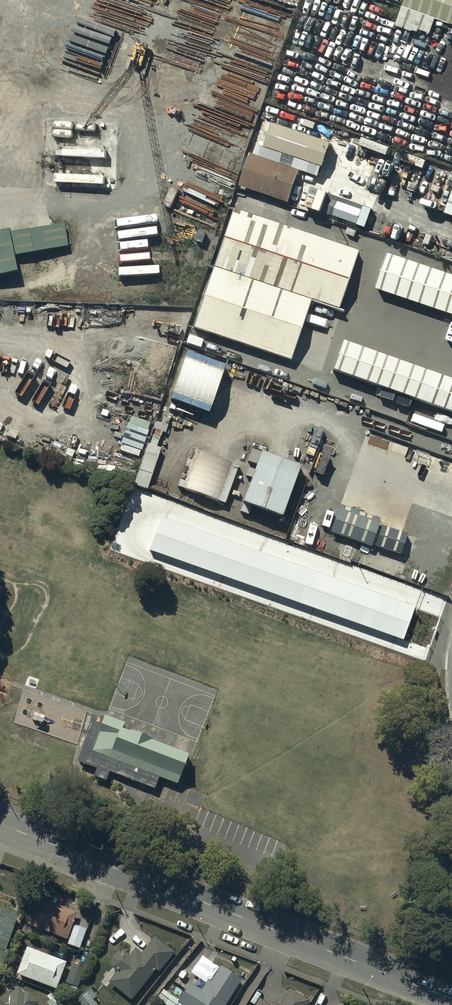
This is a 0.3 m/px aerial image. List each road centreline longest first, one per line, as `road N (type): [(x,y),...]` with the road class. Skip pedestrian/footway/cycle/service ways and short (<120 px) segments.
road 1 (tertiary): [(0,824),(451,998)]

